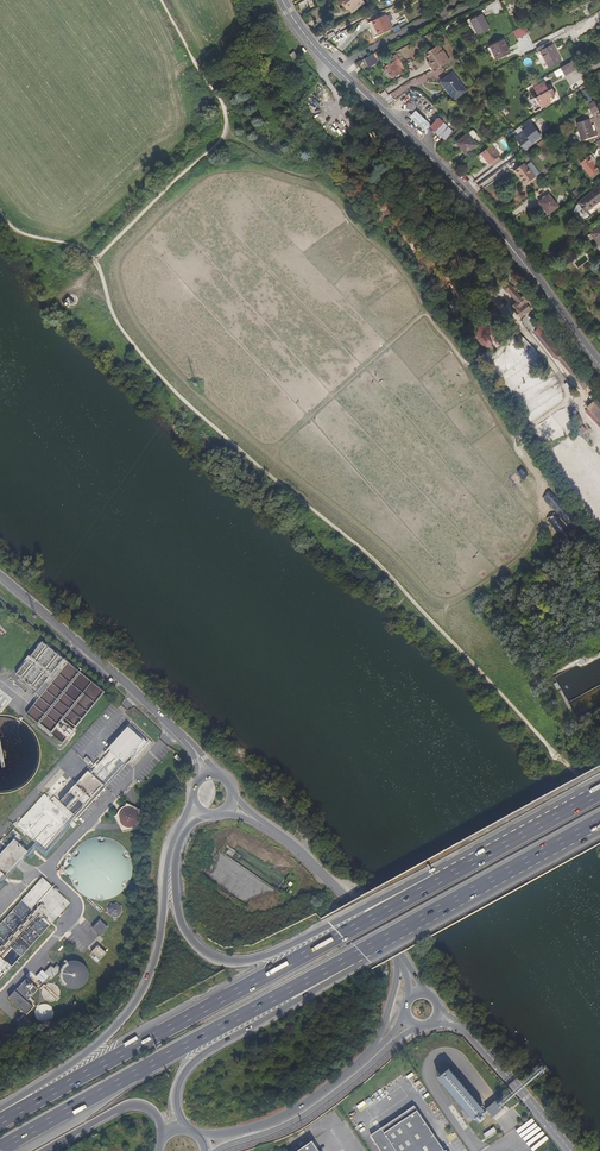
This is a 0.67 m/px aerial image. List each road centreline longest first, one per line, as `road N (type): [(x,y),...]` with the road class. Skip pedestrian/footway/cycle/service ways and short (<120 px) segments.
road 1 (track): [(95,260),(115,321),(156,373),(377,563),(599,802)]
road 2 (trunk): [(435,881),(0,1121)]
road 3 (primary): [(599,365),(483,215),(306,37),(281,0)]
road 4 (trunk): [(0,1148),(360,955)]
road 5 (trunk): [(435,881),(419,880),(266,955),(218,960),(186,932),(174,888),(180,842),(205,815)]
road 6 (trunk): [(192,804),(168,848),(158,949),(134,1005),(91,1050),(0,1107)]
road 7 (track): [(162,0),(222,103),(224,132),(95,260)]
road 8 (tertiary): [(0,575),(187,737),(209,773)]
road 9 (trunk): [(190,1129),(174,1099),(191,1064),(338,976),(360,955)]
road 10 (trunk): [(360,955),(599,822)]
road 11 (secondary): [(397,949),(287,841),(227,808)]
road 12 (trunk): [(599,789),(435,881)]
road 13 (secondary): [(571,1150),(461,1026)]
road 14 (secondary): [(367,1064),(301,1114),(236,1138)]
road 15 (trunk): [(42,1150),(133,1104),(156,1115),(162,1137)]

